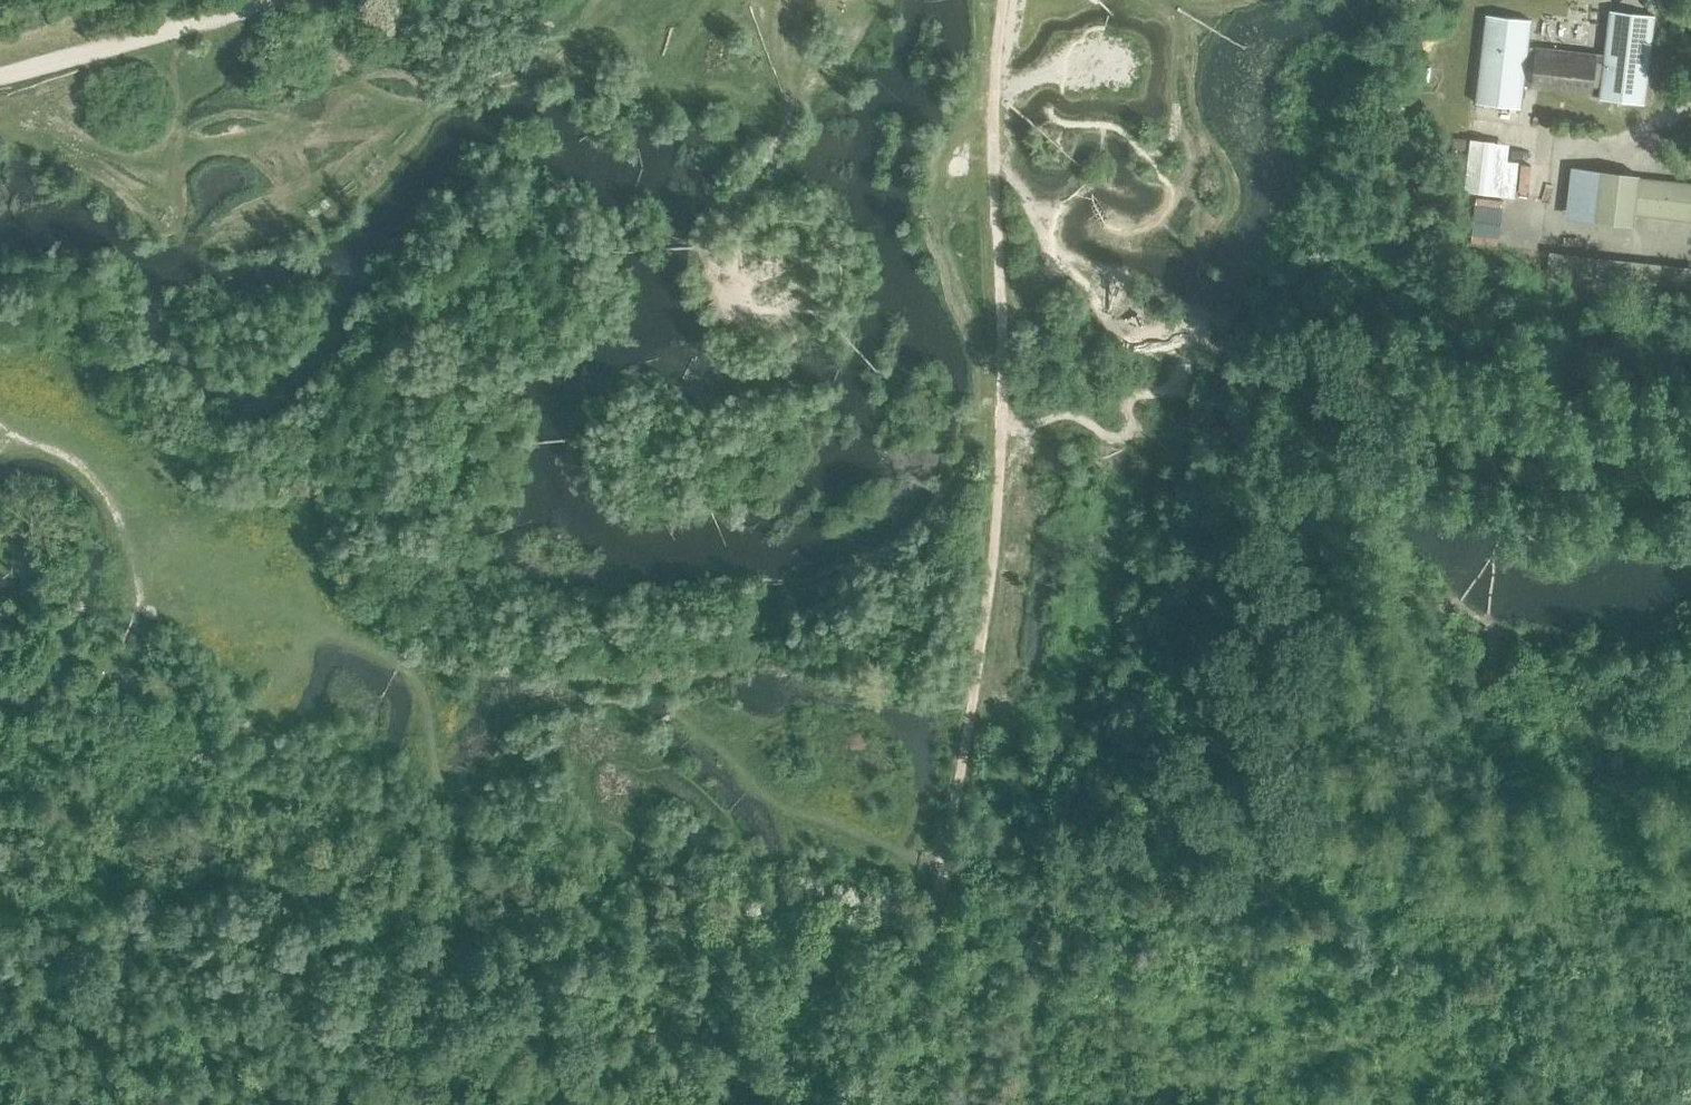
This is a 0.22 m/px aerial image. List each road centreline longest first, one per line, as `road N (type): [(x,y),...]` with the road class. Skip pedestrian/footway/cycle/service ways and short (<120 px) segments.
road 1 (residential): [(275,0),(0,75)]

